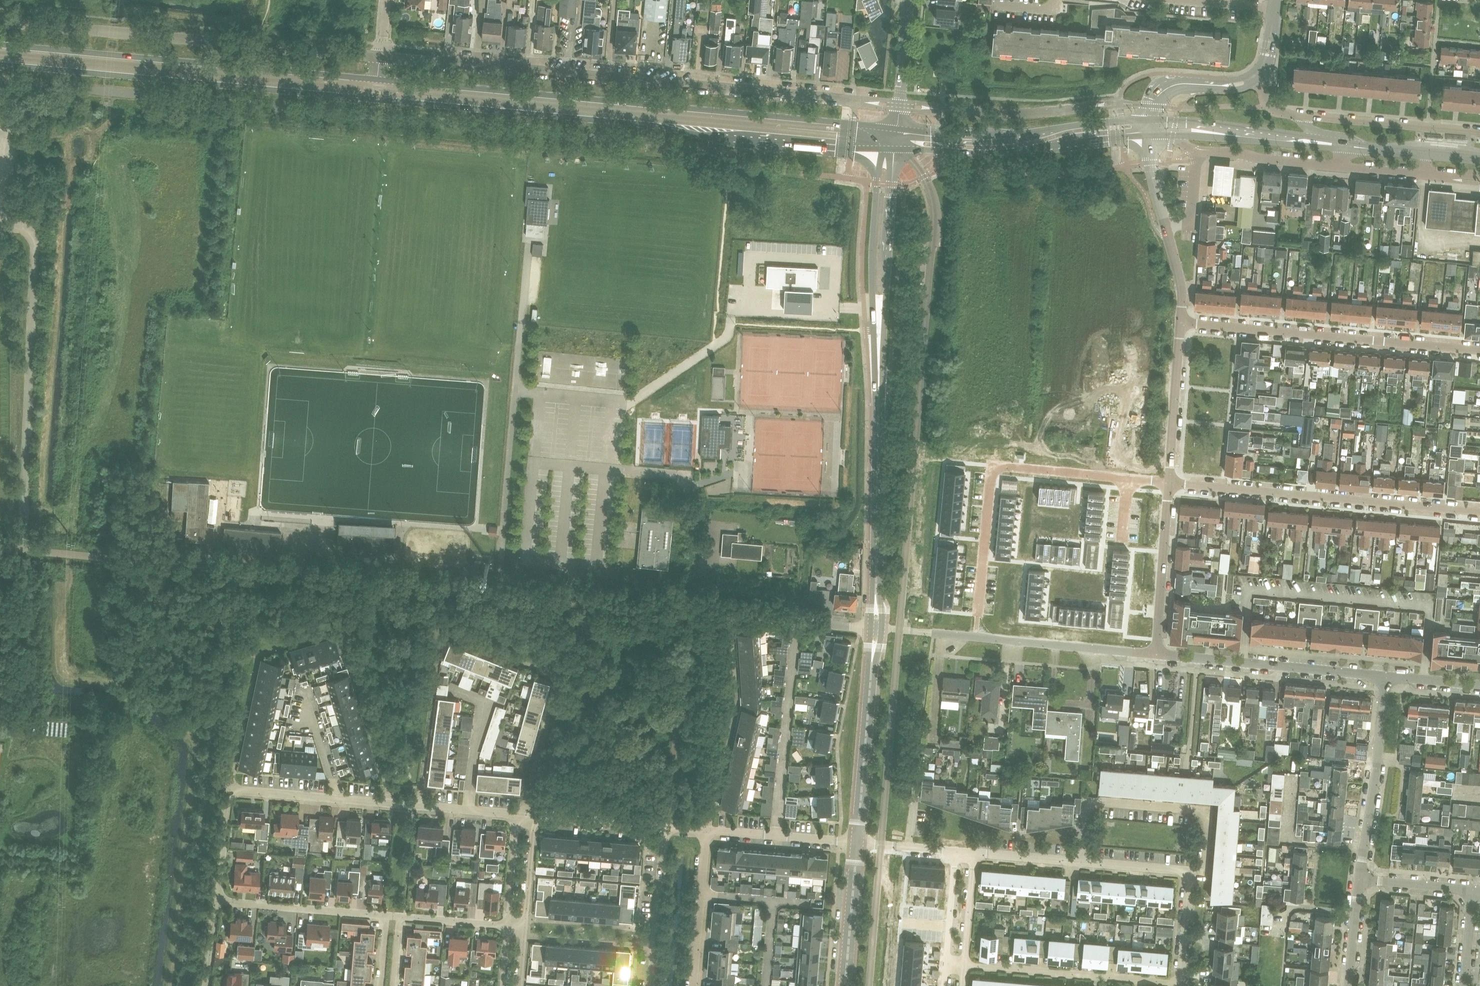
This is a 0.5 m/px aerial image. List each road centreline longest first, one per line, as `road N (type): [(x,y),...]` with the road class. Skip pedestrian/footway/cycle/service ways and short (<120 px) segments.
road 1 (unclassified): [(876,628),(0,549)]
road 2 (secondary): [(896,128),(377,79)]
road 3 (secondary): [(376,99),(891,149)]
road 4 (tertiary): [(876,628),(881,251),(891,149)]
road 5 (unclassified): [(856,103),(380,57)]
road 6 (unclassified): [(380,57),(0,21)]
road 7 (secondary): [(377,79),(0,44)]
road 8 (secondary): [(0,65),(376,99)]
road 9 (residential): [(976,637),(994,465),(1170,484)]
road 10 (residential): [(1479,512),(1170,484)]
road 11 (residential): [(1479,351),(1184,323)]
road 12 (residential): [(526,814),(231,790)]
road 13 (secondary): [(891,149),(1001,152),(1149,128)]
road 14 (secondary): [(1149,128),(1122,121),(994,136),(896,128)]
road 15 (residential): [(1080,863),(1087,803),(1207,813),(1202,872),(1190,872)]
road 16 (residential): [(1388,678),(1156,654)]
road 17 (tertiary): [(857,844),(876,628)]
road 18 (residential): [(1181,983),(967,966)]
road 19 (residential): [(1360,878),(1388,678)]
road 20 (secondary): [(1161,129),(1350,146)]
road 21 (residential): [(1156,654),(976,637)]
road 22 (residential): [(1479,133),(1299,116)]
road 23 (residential): [(1170,484),(1156,654)]
road 24 (residential): [(386,916),(216,903)]
road 25 (residential): [(1184,323),(1170,484)]
road 26 (residential): [(660,985),(676,826)]
road 27 (residential): [(693,985),(707,829)]
road 28 (residential): [(857,844),(707,829)]
road 29 (tertiary): [(845,985),(857,844)]
road 30 (unclassified): [(1199,156),(1337,164)]
road 31 (residential): [(676,826),(541,818)]
road 32 (residential): [(1149,128),(1155,100),(1174,85),(1255,78)]
road 33 (residential): [(896,128),(908,0)]

